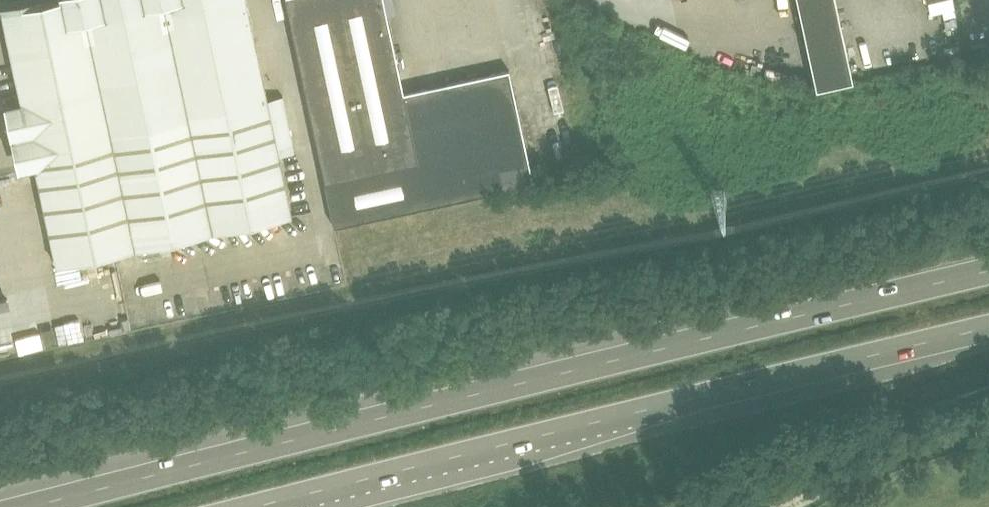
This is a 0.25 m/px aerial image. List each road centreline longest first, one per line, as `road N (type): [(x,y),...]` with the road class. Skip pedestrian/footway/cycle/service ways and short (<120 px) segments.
road 1 (track): [(988,163),(0,374)]
road 2 (trunk): [(988,274),(33,506)]
road 3 (trunk): [(253,506),(988,327)]
road 4 (track): [(988,416),(870,458),(784,506)]

